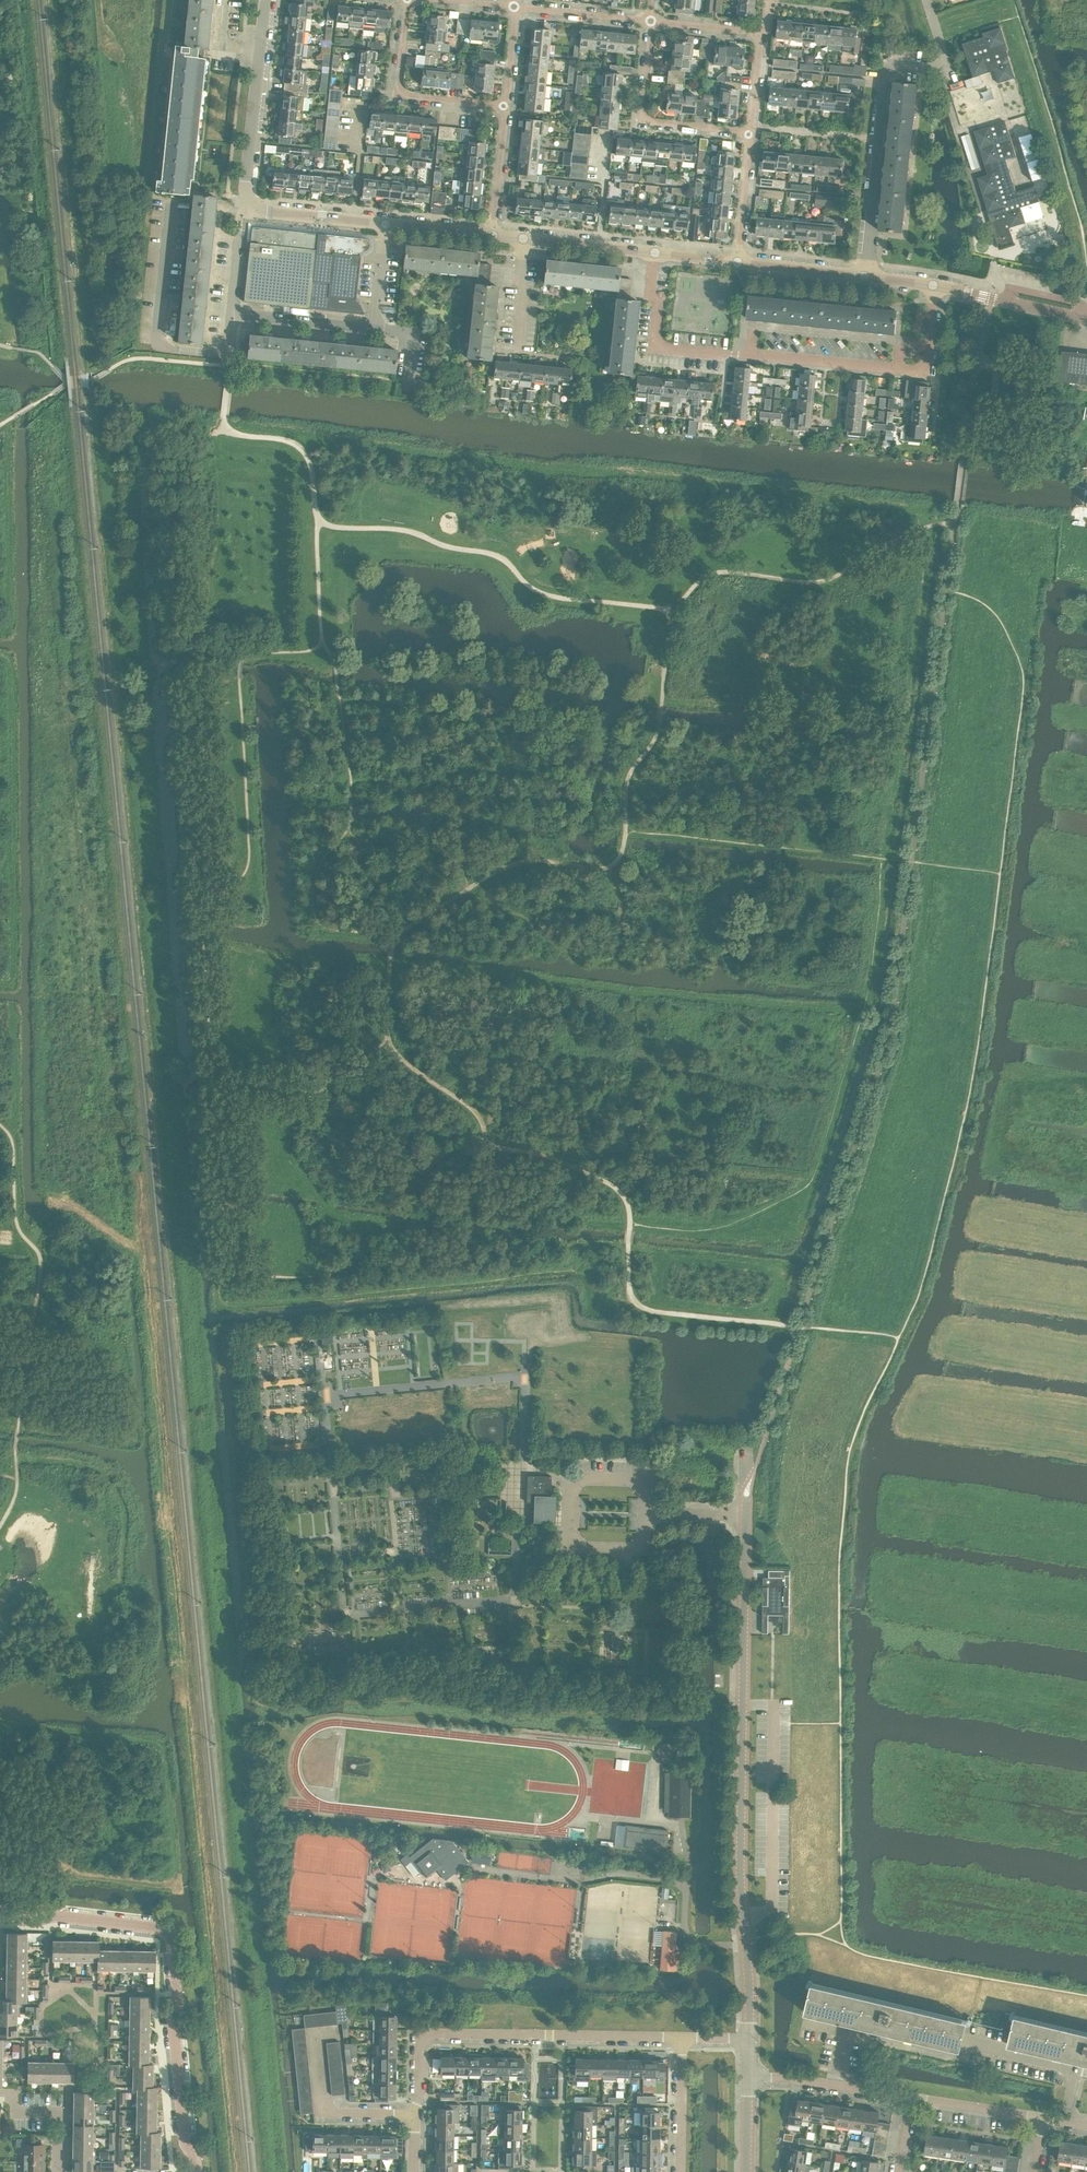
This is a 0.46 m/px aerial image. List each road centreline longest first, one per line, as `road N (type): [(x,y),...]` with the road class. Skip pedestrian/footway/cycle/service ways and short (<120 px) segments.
road 1 (unclassified): [(748,2038),(741,1883),(749,1483)]
road 2 (residential): [(197,2171),(180,2133),(170,2029),(179,2004),(168,1933),(15,1919),(0,1911)]
road 3 (residential): [(866,278),(884,72),(893,65),(939,70),(946,61),(926,0)]
road 4 (residential): [(415,2114),(421,2045),(430,2033),(682,2037)]
road 5 (tertiary): [(250,203),(268,0)]
road 6 (residential): [(750,134),(645,119),(653,22)]
road 7 (residential): [(506,107),(405,97),(398,87),(406,0)]
road 8 (residential): [(749,356),(758,328),(896,343),(899,370)]
road 9 (residential): [(656,254),(658,344),(749,356)]
road 10 (residential): [(415,2114),(328,2110),(315,2043),(338,2032)]
road 11 (residential): [(968,2042),(1077,2069),(1064,2121)]
road 12 (tertiary): [(934,286),(1086,318)]
road 13 (residential): [(749,356),(899,370)]
road 14 (residential): [(232,314),(374,330)]
road 15 (tertiary): [(250,203),(262,213),(386,224)]
road 16 (residential): [(653,22),(515,8)]
road 17 (residential): [(681,2171),(682,2037)]
road 18 (residential): [(1042,2117),(910,2097)]
road 19 (residential): [(160,344),(171,211)]
road 20 (tertiary): [(525,239),(656,254)]
road 21 (residential): [(493,236),(506,107)]
road 22 (residential): [(738,263),(750,134)]
road 23 (tertiary): [(738,263),(866,278)]
road 24 (residential): [(56,2171),(63,2120),(55,2112),(18,2112),(9,2093)]
road 25 (residential): [(515,359),(525,239)]

